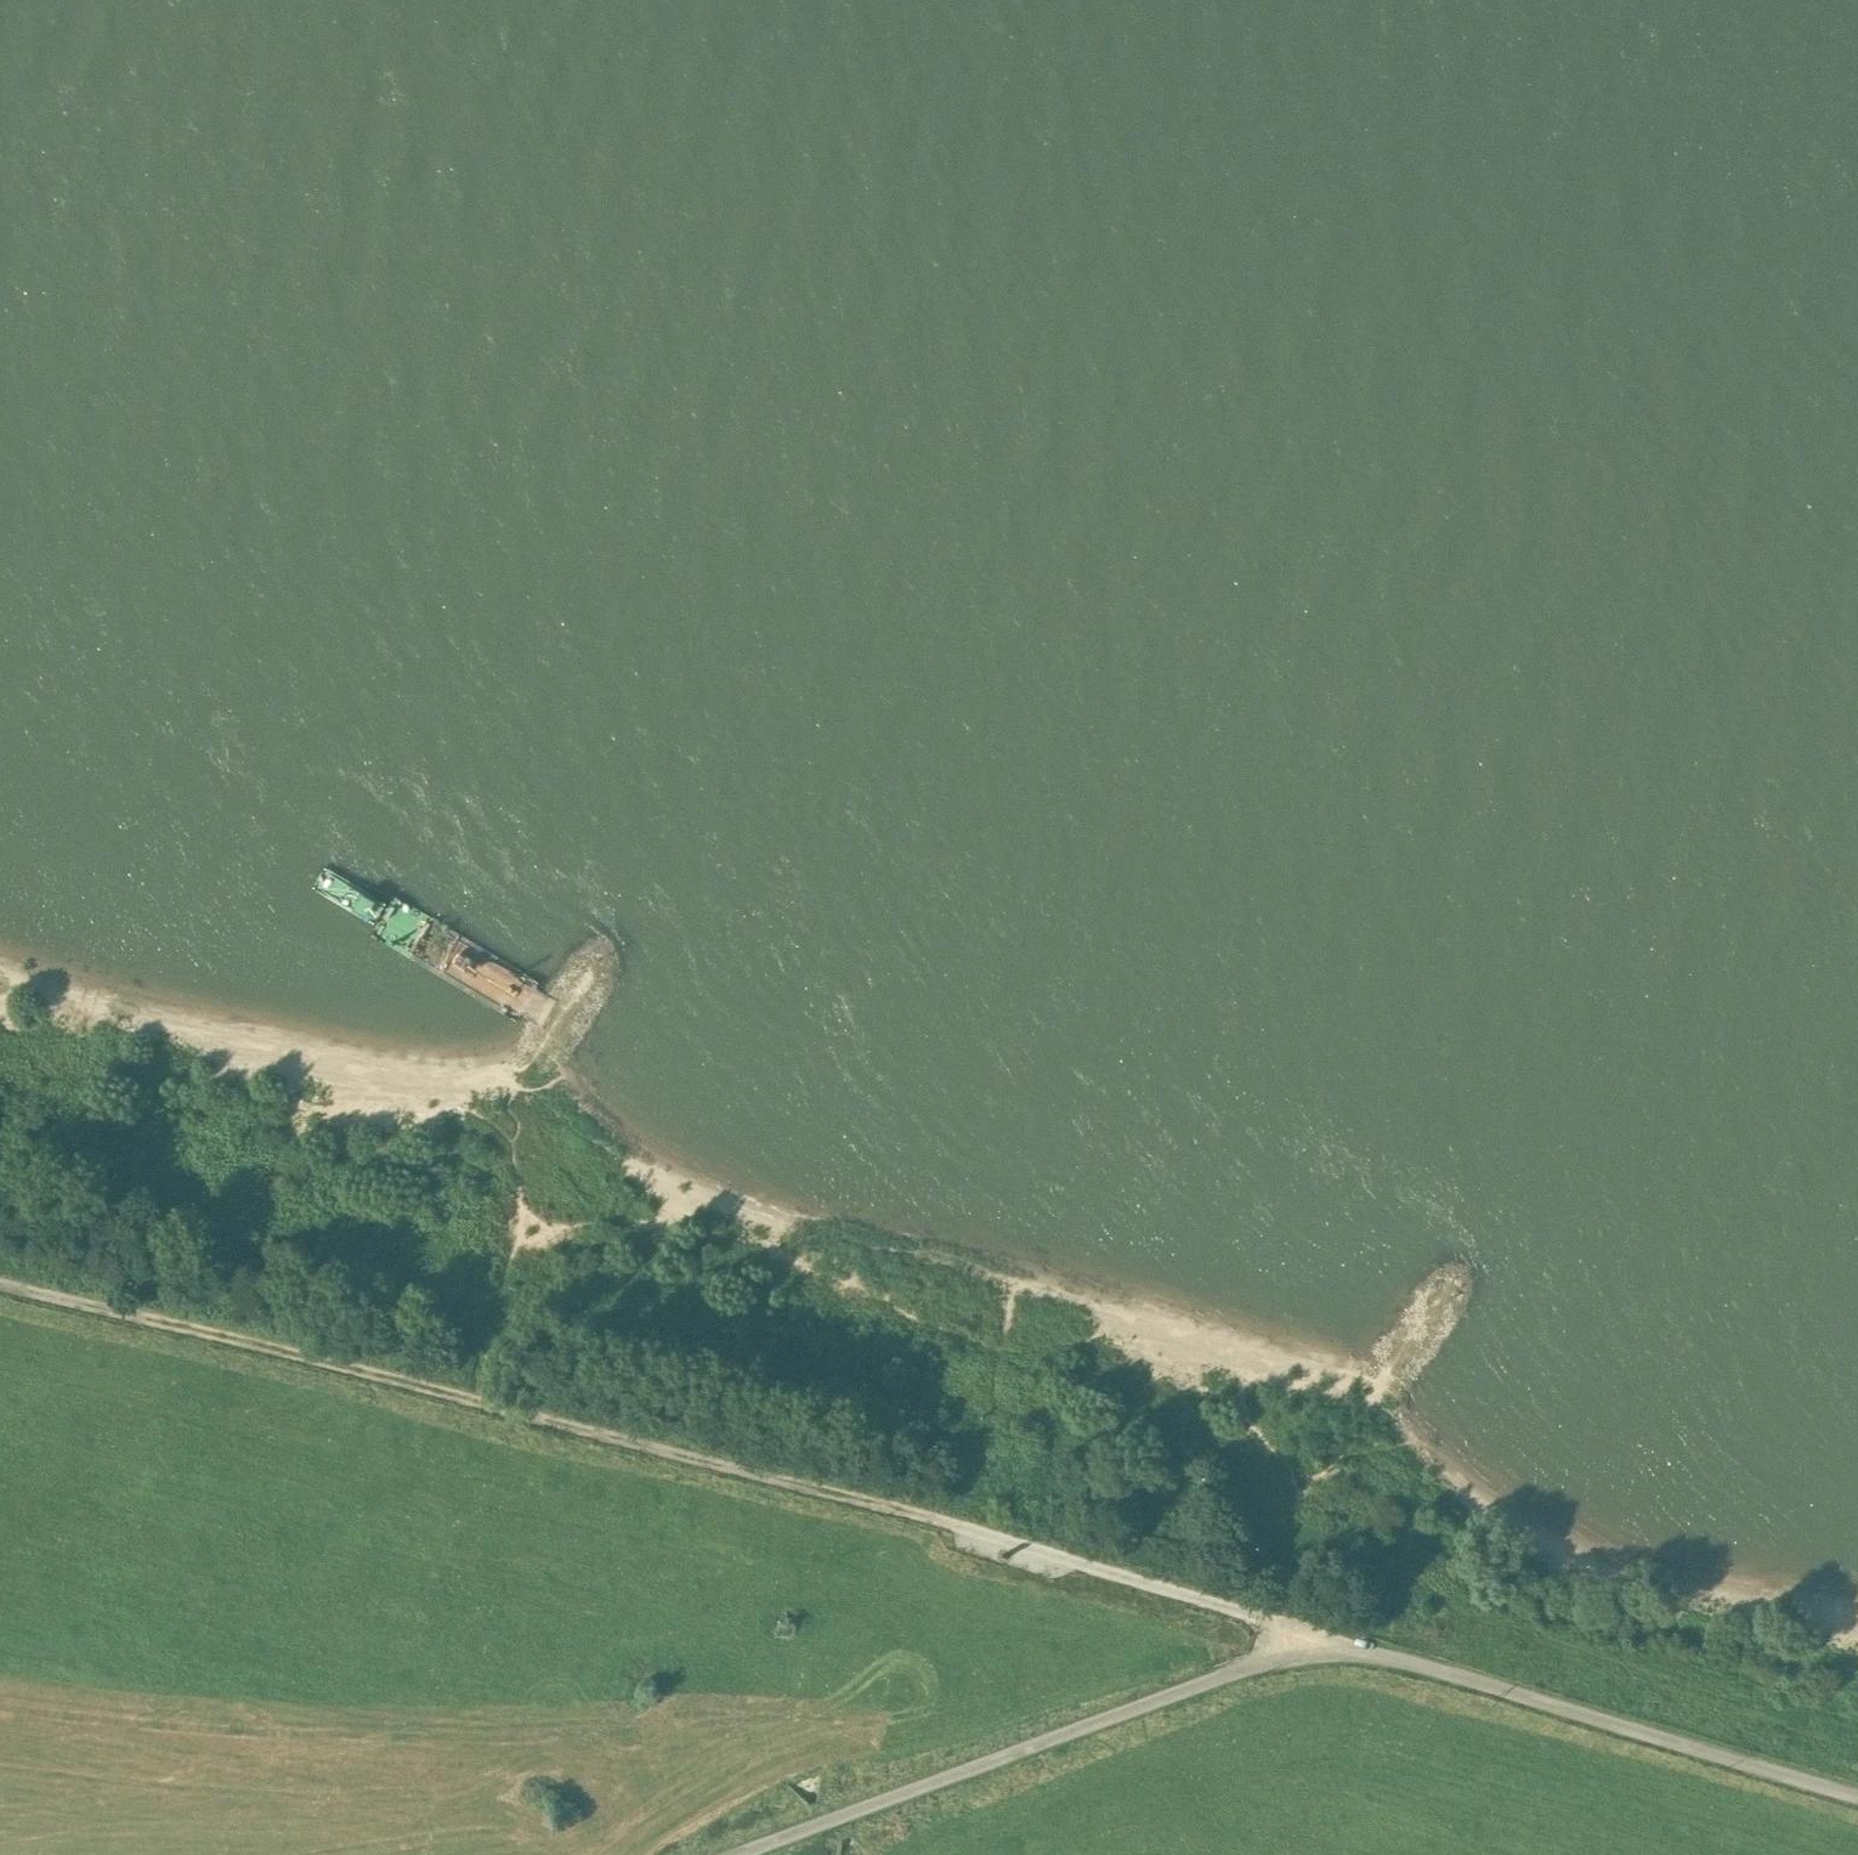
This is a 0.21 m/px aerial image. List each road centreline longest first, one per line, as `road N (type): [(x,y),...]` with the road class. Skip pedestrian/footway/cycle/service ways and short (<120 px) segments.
road 1 (track): [(1323,1633),(925,1512),(0,1278)]
road 2 (unclassified): [(742,1854),(1323,1633),(1857,1795)]

